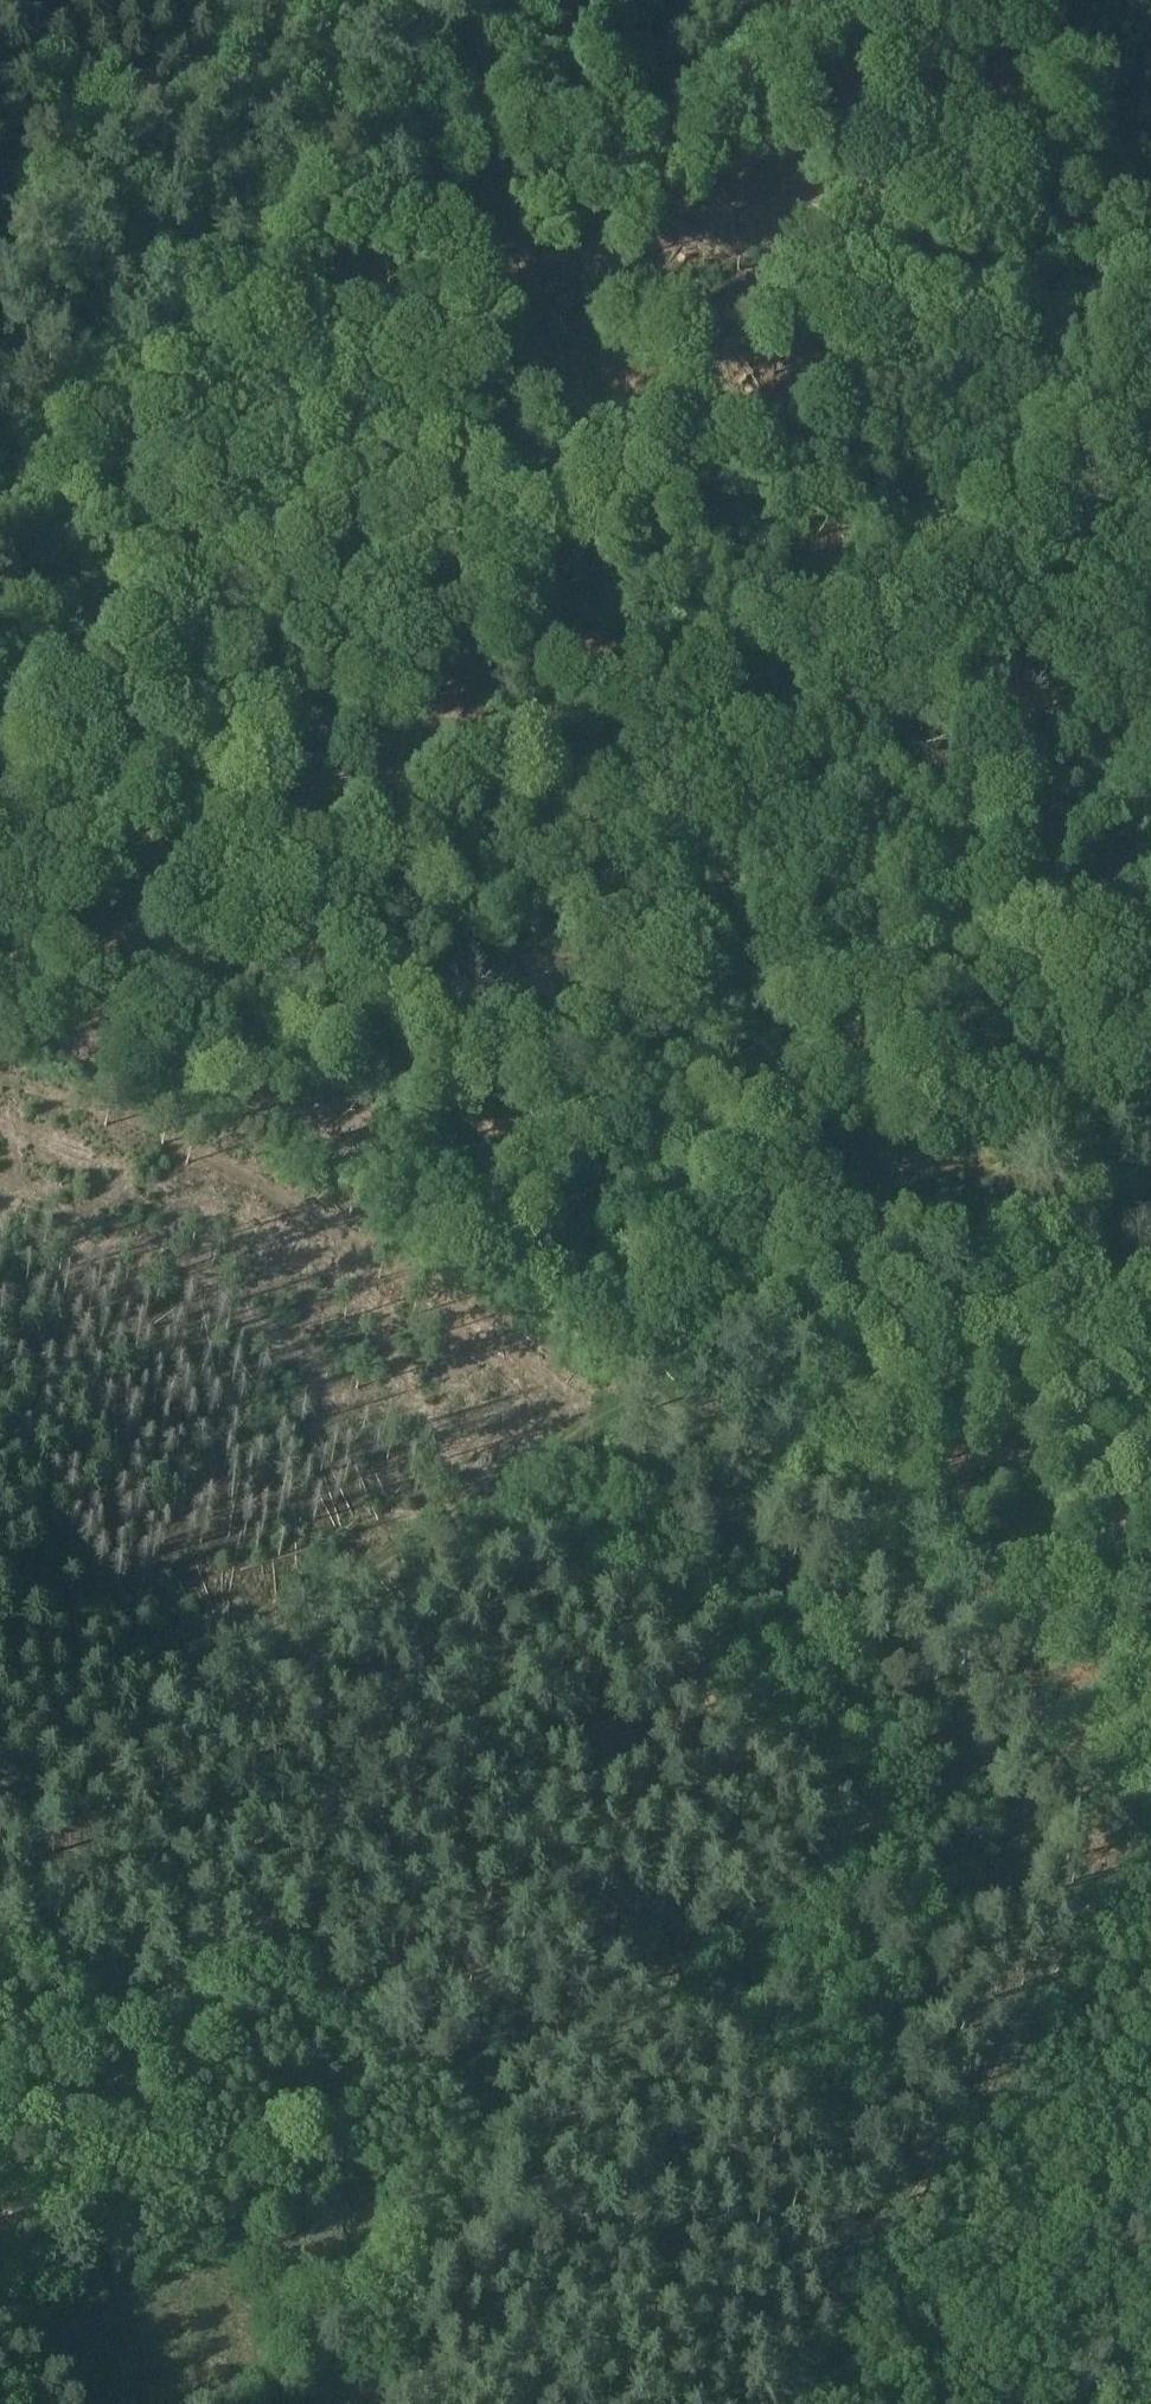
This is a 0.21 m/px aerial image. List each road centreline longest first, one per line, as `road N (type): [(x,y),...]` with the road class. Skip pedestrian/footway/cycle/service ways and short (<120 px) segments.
road 1 (track): [(1150,1829),(1038,1991),(1004,2071),(978,2086),(936,2147),(776,2403)]
road 2 (track): [(1015,0),(1150,232)]

